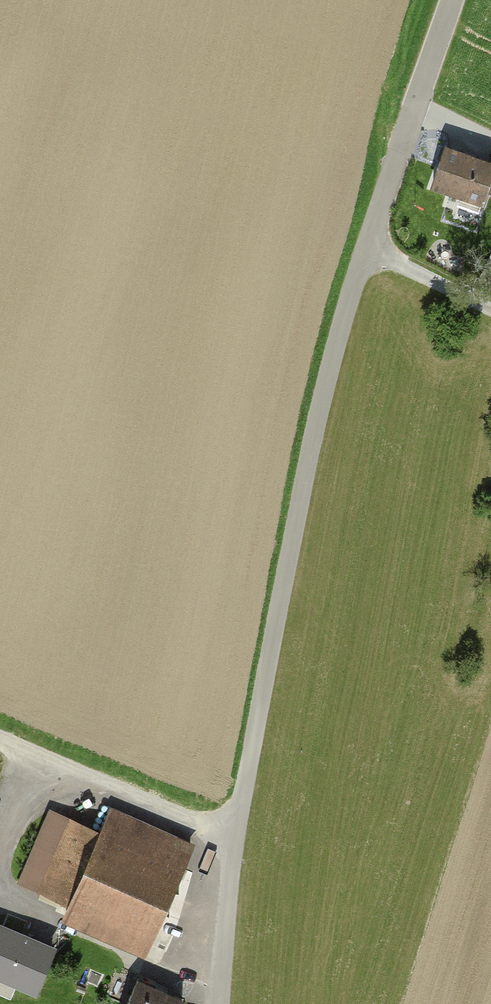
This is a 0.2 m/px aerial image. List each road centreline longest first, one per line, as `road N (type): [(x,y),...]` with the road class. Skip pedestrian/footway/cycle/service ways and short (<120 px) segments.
road 1 (unclassified): [(453,0),(331,363),(233,836),(221,1003)]
road 2 (track): [(0,738),(233,836)]
road 3 (track): [(490,311),(367,248)]

